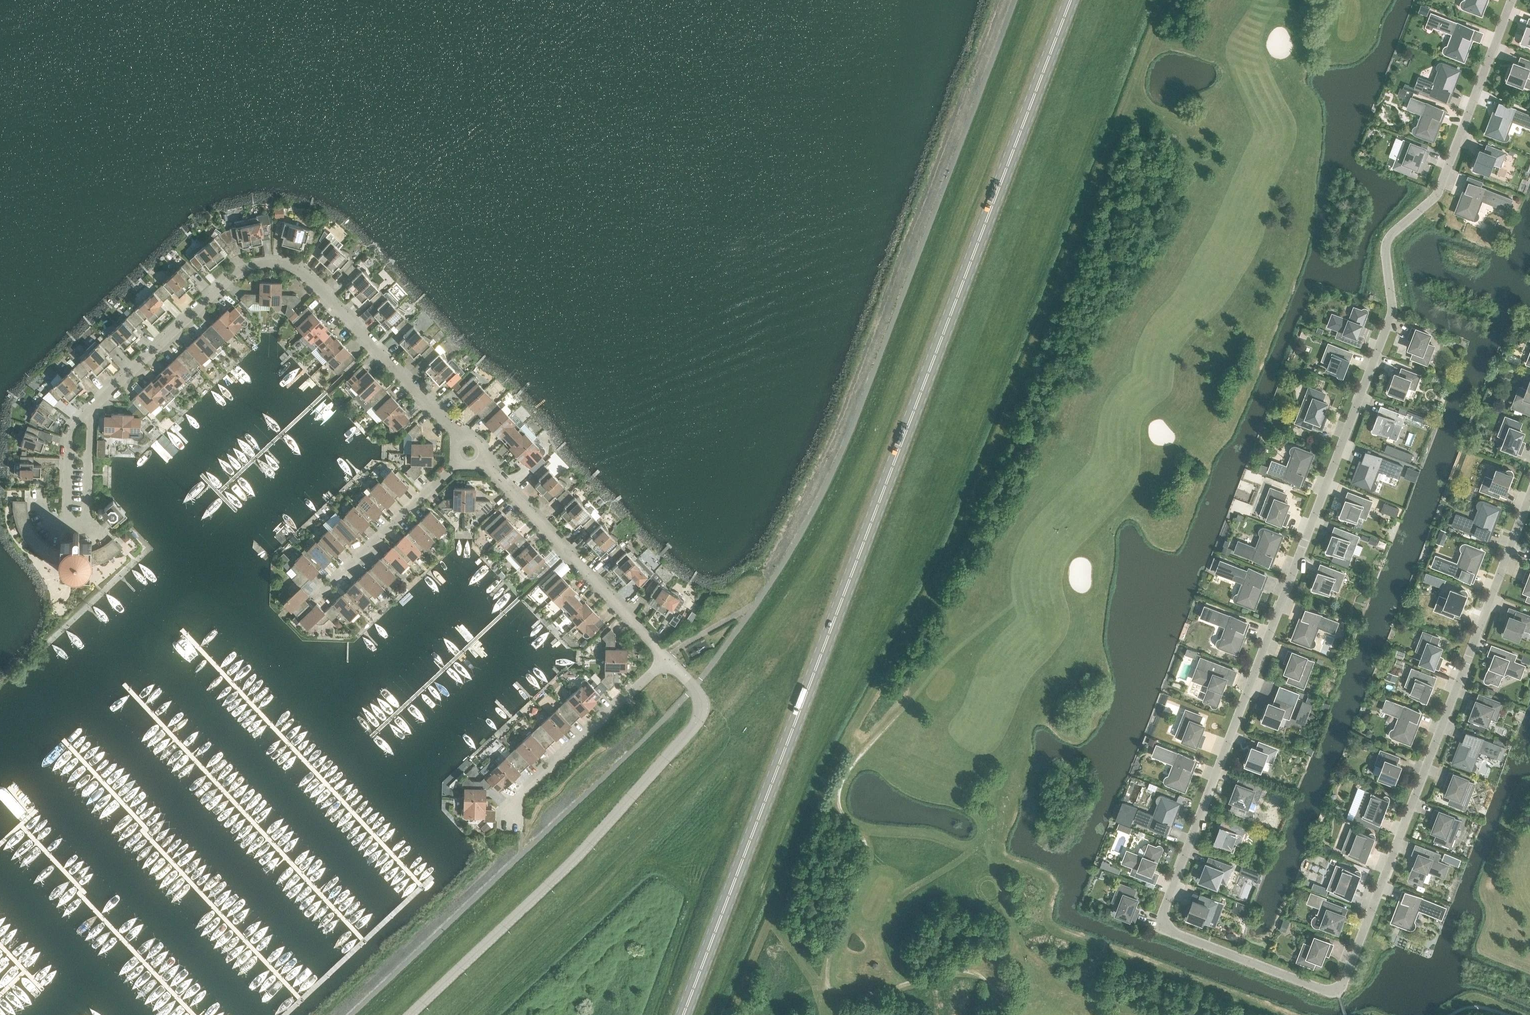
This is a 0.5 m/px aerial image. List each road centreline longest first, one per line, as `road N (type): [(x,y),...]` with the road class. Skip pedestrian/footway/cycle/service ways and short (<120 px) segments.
road 1 (residential): [(1442,730),(1342,985),(1325,990),(1163,924),(1392,314),(1389,238),(1437,195),(1512,0)]
road 2 (primary): [(683,1014),(1070,0)]
road 3 (residential): [(460,437),(308,272),(267,262),(241,268),(83,408)]
road 4 (tertiary): [(409,1014),(596,835),(696,724)]
road 5 (residential): [(667,658),(481,459)]
road 6 (residential): [(1529,498),(1442,730)]
road 7 (residential): [(510,818),(519,796),(667,658)]
road 8 (residential): [(322,599),(457,462)]

